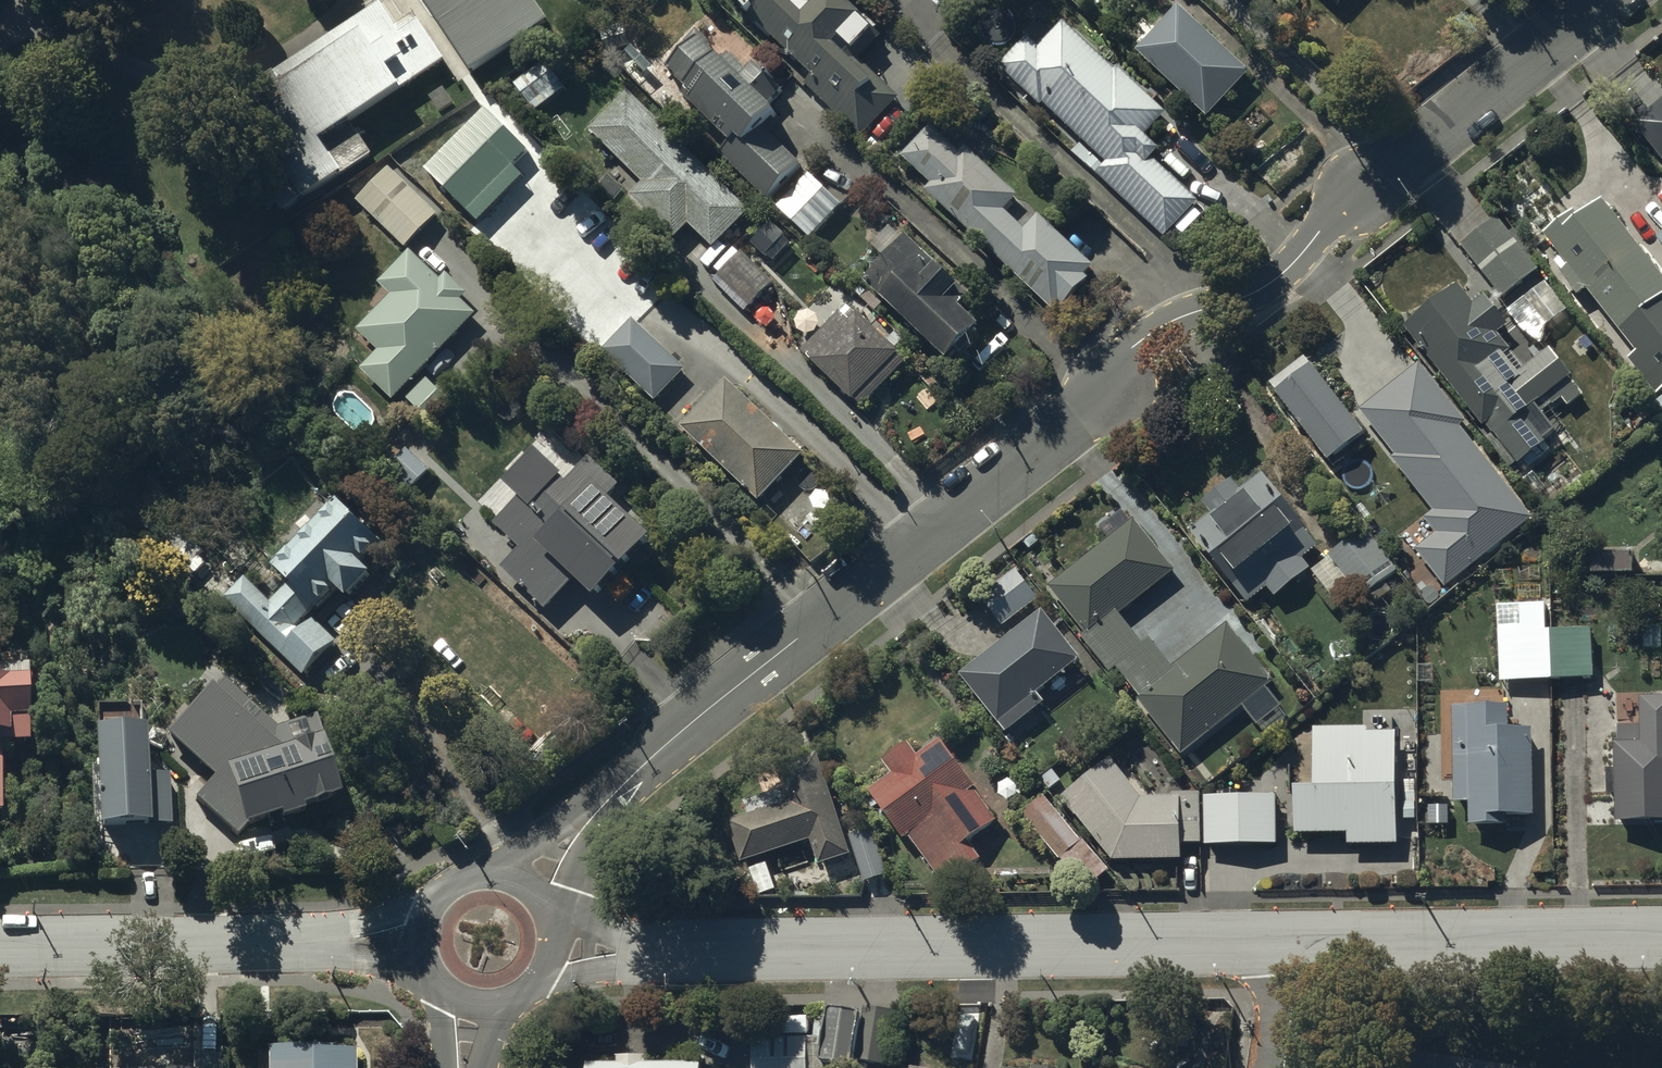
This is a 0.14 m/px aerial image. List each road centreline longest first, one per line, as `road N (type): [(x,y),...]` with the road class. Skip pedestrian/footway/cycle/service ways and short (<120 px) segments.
road 1 (residential): [(1609,0),(1345,208),(1287,272),(1144,338),(1090,407),(676,737),(600,806),(529,887)]
road 2 (residential): [(1303,940),(553,951)]
road 3 (residential): [(424,946),(0,945)]
road 4 (residential): [(1661,935),(1303,940)]
road 5 (residential): [(424,946),(433,904),(448,888),(488,874),(529,887)]
road 6 (residential): [(1303,940),(1285,1067)]

